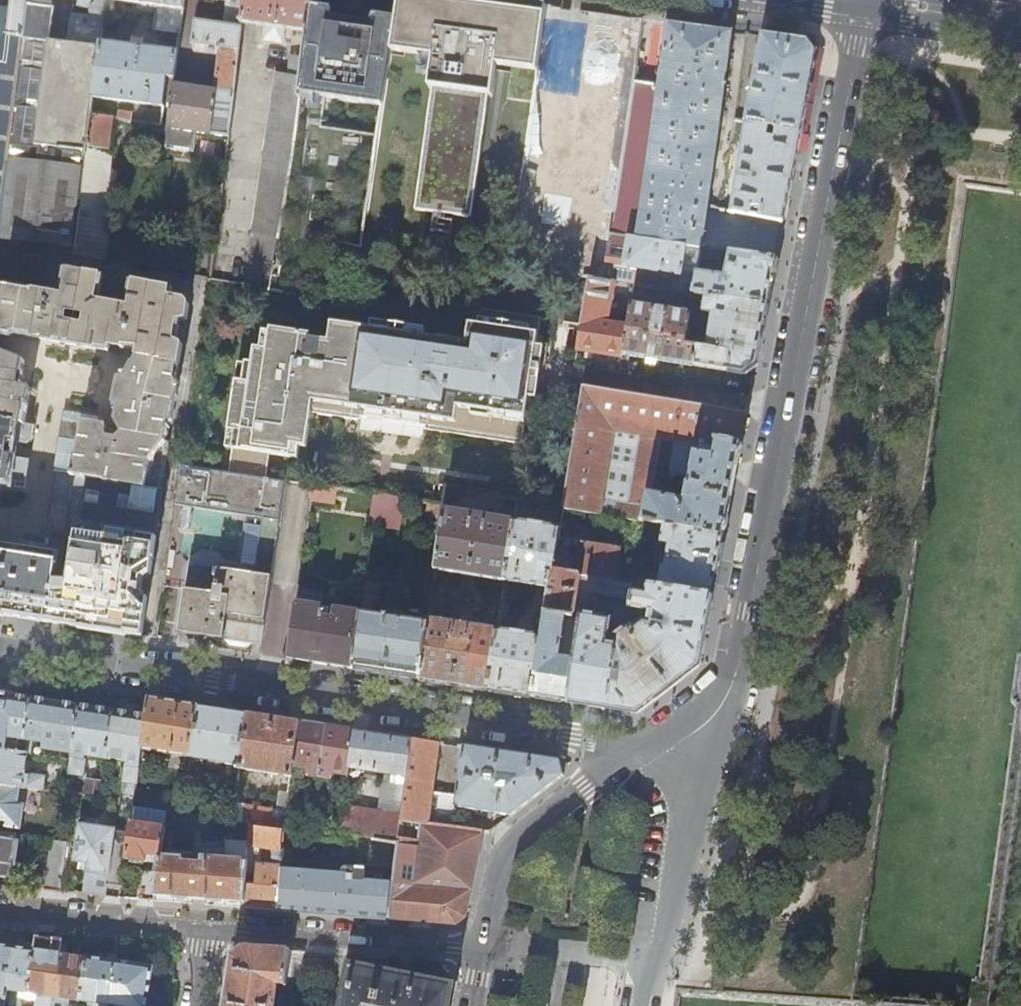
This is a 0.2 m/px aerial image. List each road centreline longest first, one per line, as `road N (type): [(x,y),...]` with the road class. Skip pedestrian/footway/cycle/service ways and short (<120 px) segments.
road 1 (tertiary): [(790,412),(862,0)]
road 2 (residential): [(639,747),(284,691)]
road 3 (tertiary): [(727,700),(790,412)]
road 4 (residential): [(284,691),(0,644)]
road 5 (residential): [(207,928),(480,947)]
road 6 (tertiary): [(639,747),(503,846),(480,947)]
road 7 (residential): [(576,379),(790,412)]
road 8 (residential): [(0,908),(207,928)]
road 9 (tertiary): [(644,1005),(691,826)]
road 10 (primary): [(866,0),(906,23),(1020,40)]
road 11 (tertiary): [(691,826),(727,700)]

